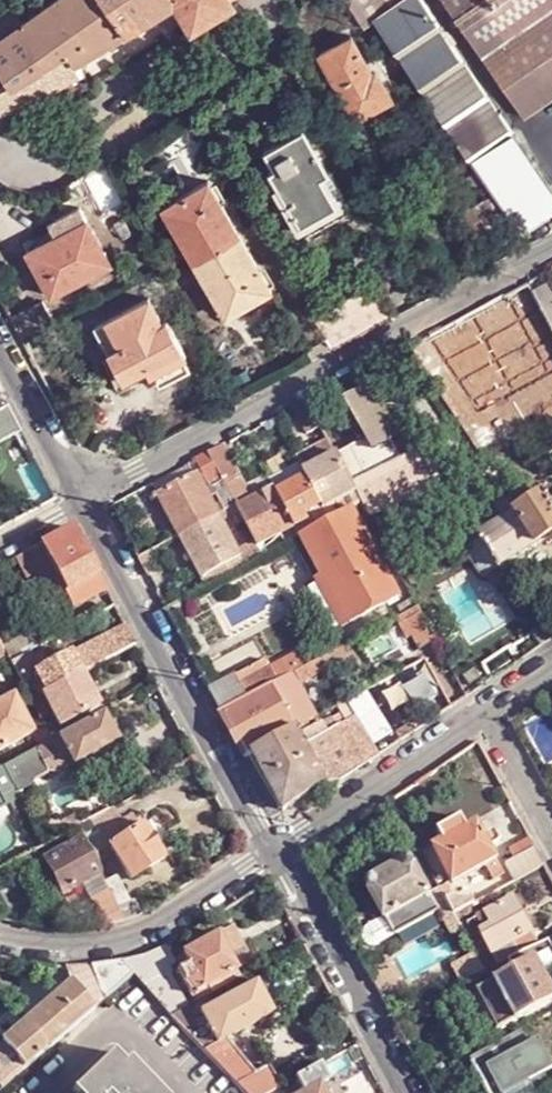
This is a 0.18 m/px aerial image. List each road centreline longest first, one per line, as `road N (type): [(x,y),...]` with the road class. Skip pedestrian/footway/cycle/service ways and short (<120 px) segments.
road 1 (residential): [(86,503),(551,250)]
road 2 (residential): [(86,503),(279,850)]
road 3 (residential): [(279,850),(138,943),(38,953),(0,943)]
road 4 (residential): [(279,850),(411,1092)]
road 5 (residential): [(483,716),(279,850)]
road 6 (residential): [(0,345),(86,503)]
road 7 (residential): [(483,716),(551,840)]

